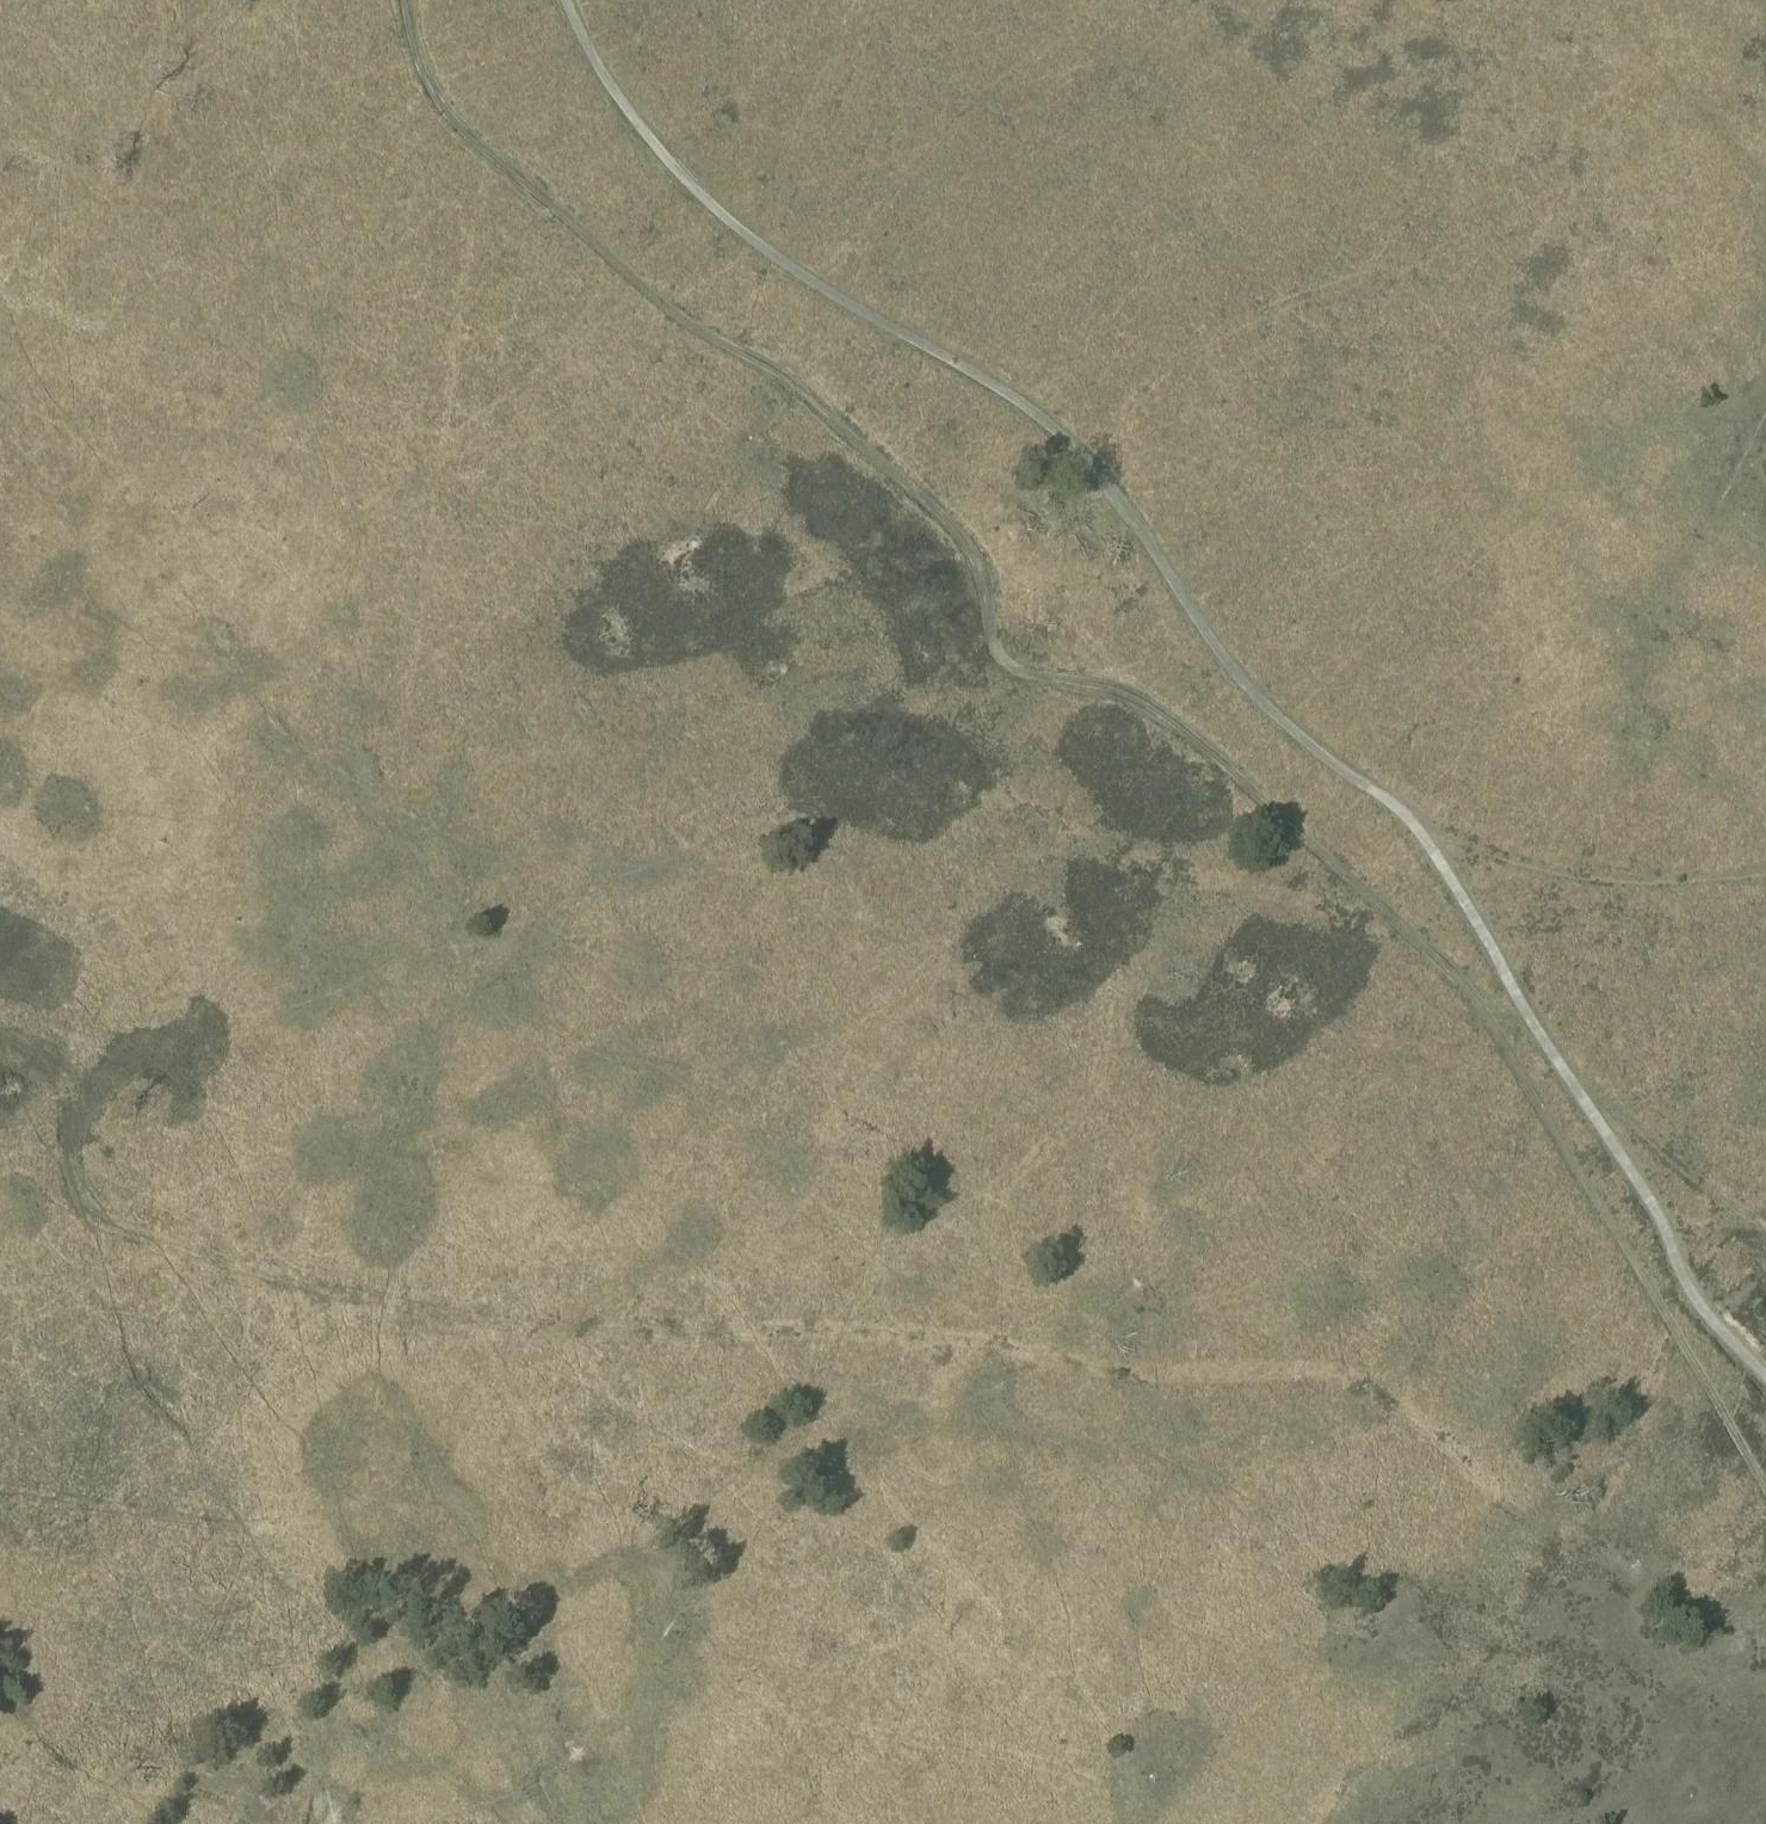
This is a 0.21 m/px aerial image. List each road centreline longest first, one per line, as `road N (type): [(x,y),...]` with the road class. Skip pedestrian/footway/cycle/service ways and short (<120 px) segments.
road 1 (track): [(1481,1000),(1581,1068),(1646,1138),(1765,1230)]

